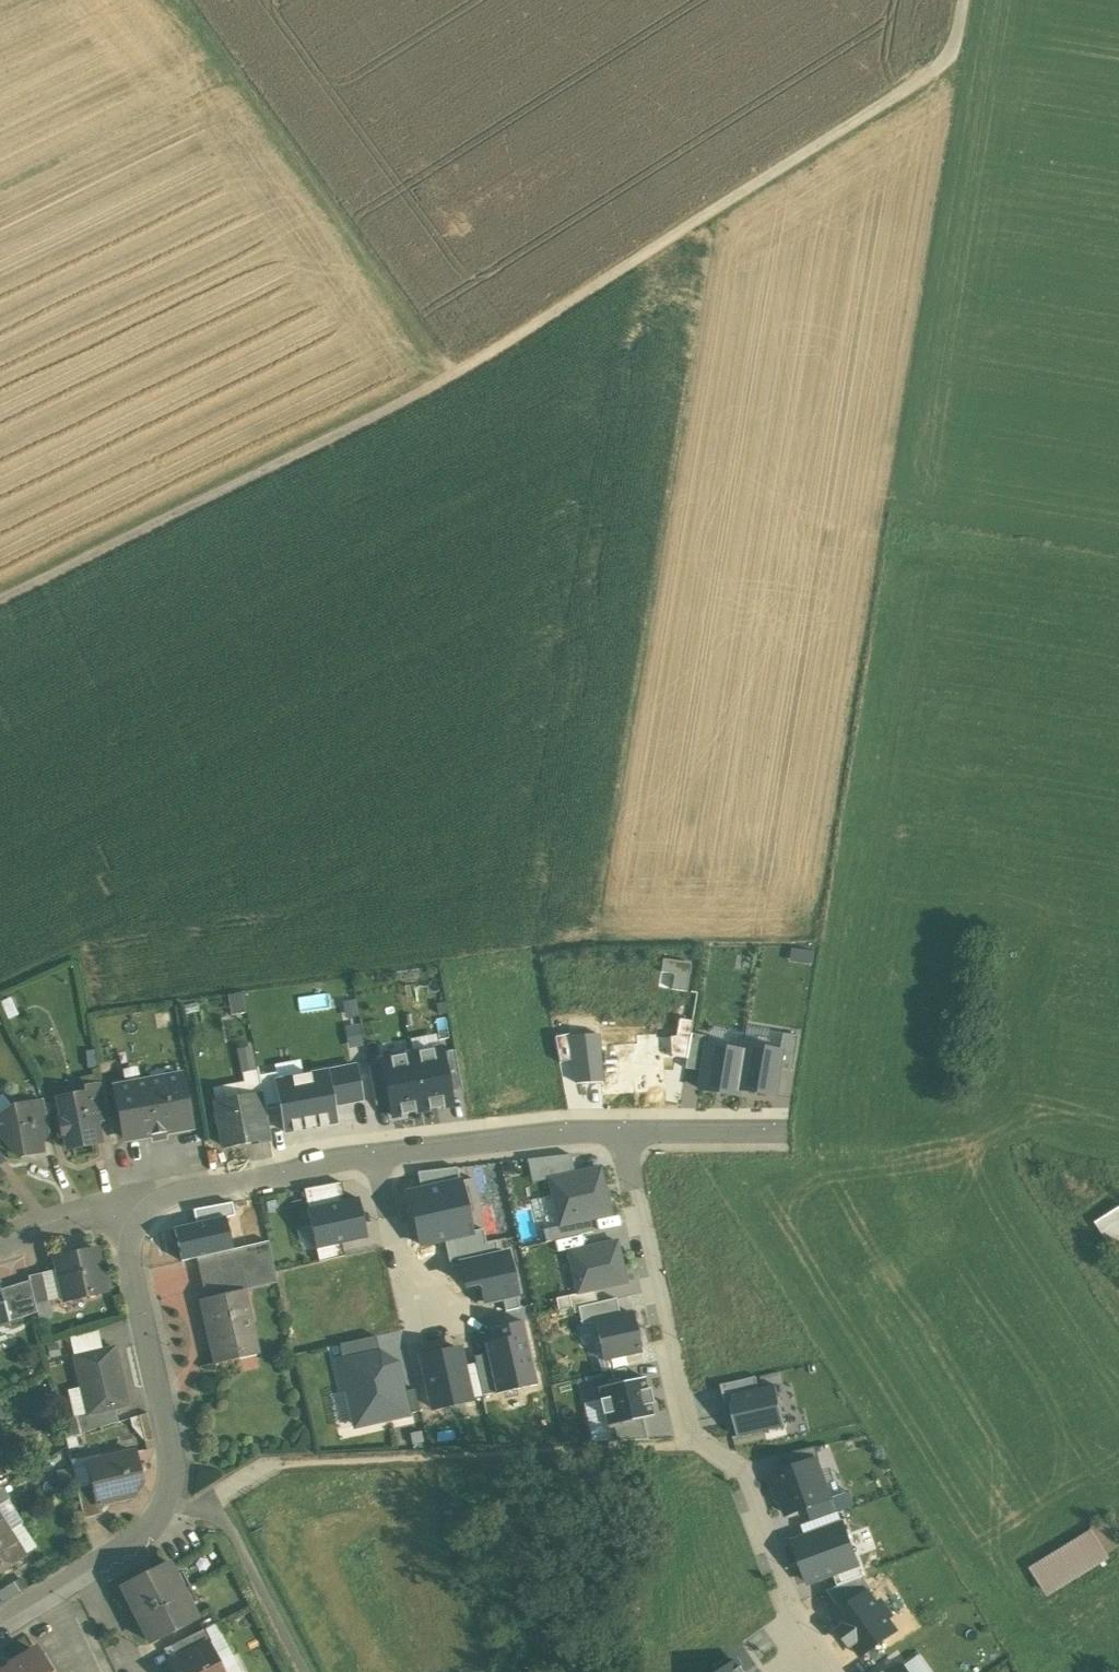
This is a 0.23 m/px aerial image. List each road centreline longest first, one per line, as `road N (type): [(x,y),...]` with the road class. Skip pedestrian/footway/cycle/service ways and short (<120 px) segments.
road 1 (track): [(963,0),(956,42),(929,83),(452,383)]
road 2 (residential): [(636,1190),(695,1443),(742,1475),(803,1662)]
road 3 (track): [(452,383),(0,608)]
road 4 (track): [(452,383),(179,0)]
road 5 (residential): [(90,1577),(165,1510),(168,1482),(112,1212)]
road 6 (residential): [(112,1212),(272,1173),(377,1159)]
road 7 (residential): [(377,1159),(624,1133)]
road 8 (residential): [(377,1159),(410,1311)]
road 9 (residential): [(624,1133),(771,1133)]
road 10 (track): [(1118,1301),(1043,1177)]

